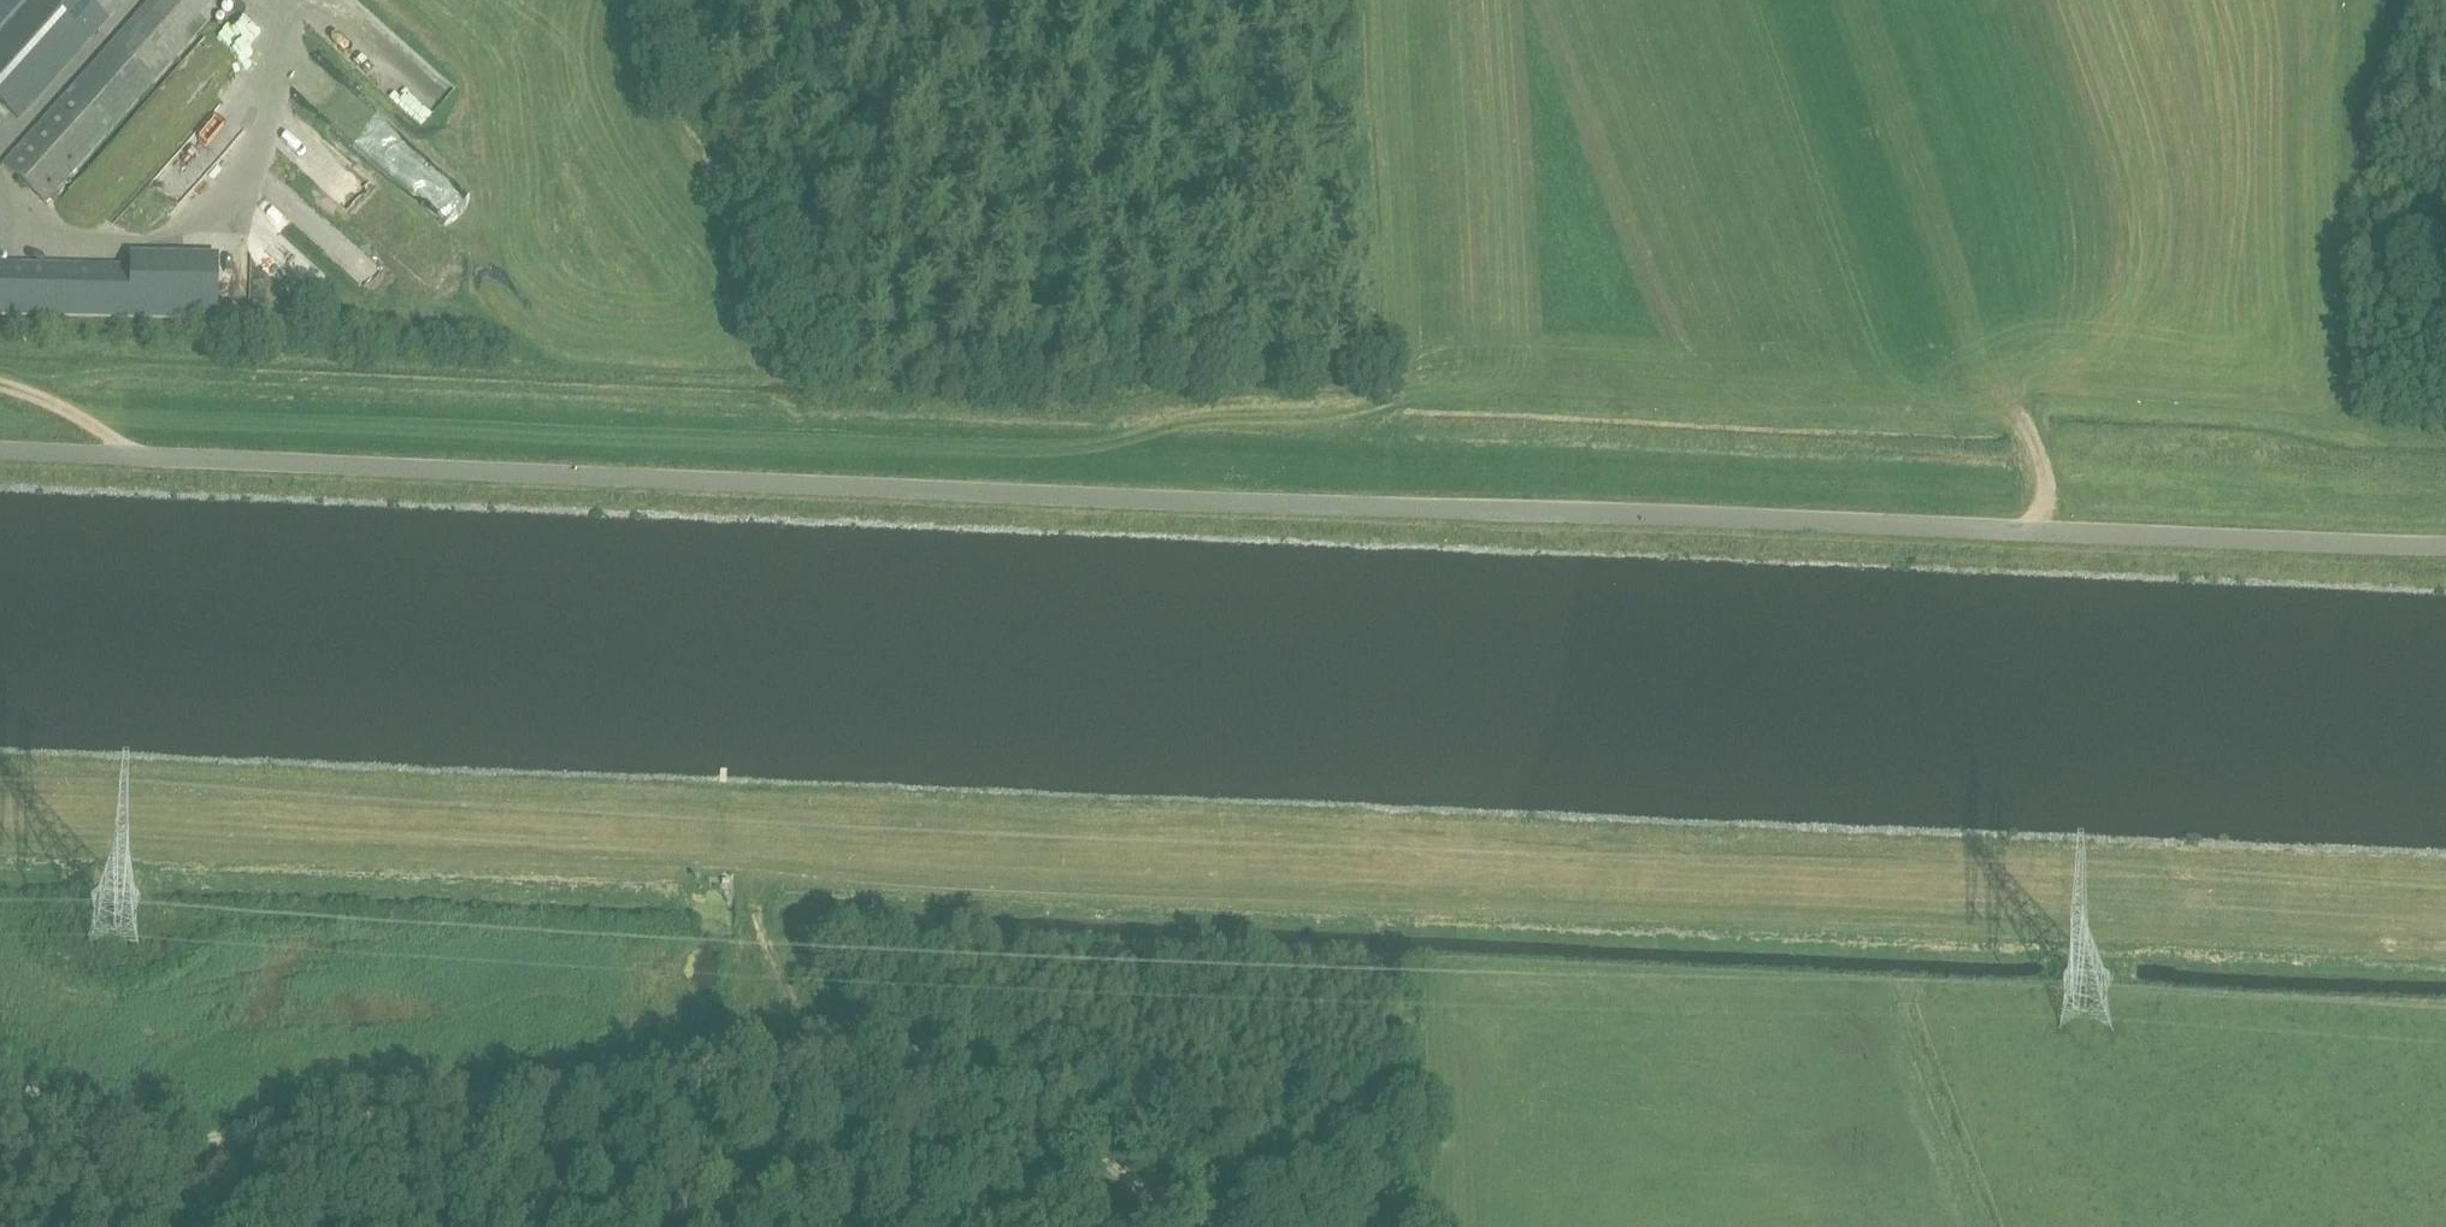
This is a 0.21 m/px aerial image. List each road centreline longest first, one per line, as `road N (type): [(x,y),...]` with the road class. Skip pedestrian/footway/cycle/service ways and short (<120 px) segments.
road 1 (unclassified): [(2445,541),(0,448)]
road 2 (track): [(766,873),(2445,943)]
road 3 (track): [(1191,1226),(1031,1099),(969,1064),(910,1045),(822,1045),(450,1100)]
road 4 (track): [(0,847),(766,873)]
road 5 (track): [(450,1100),(164,1143),(121,1137),(0,1079)]
road 6 (track): [(822,1045),(766,928),(766,873)]

